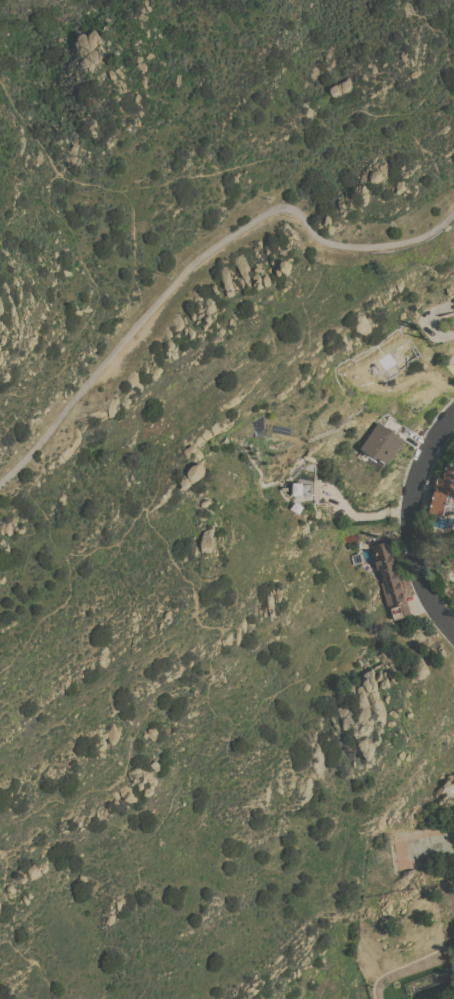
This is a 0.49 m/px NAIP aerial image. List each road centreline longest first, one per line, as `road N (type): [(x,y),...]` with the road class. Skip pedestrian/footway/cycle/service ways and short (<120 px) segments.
road 1 (residential): [(453,628),(429,595),(410,529),(423,467),(453,418)]

